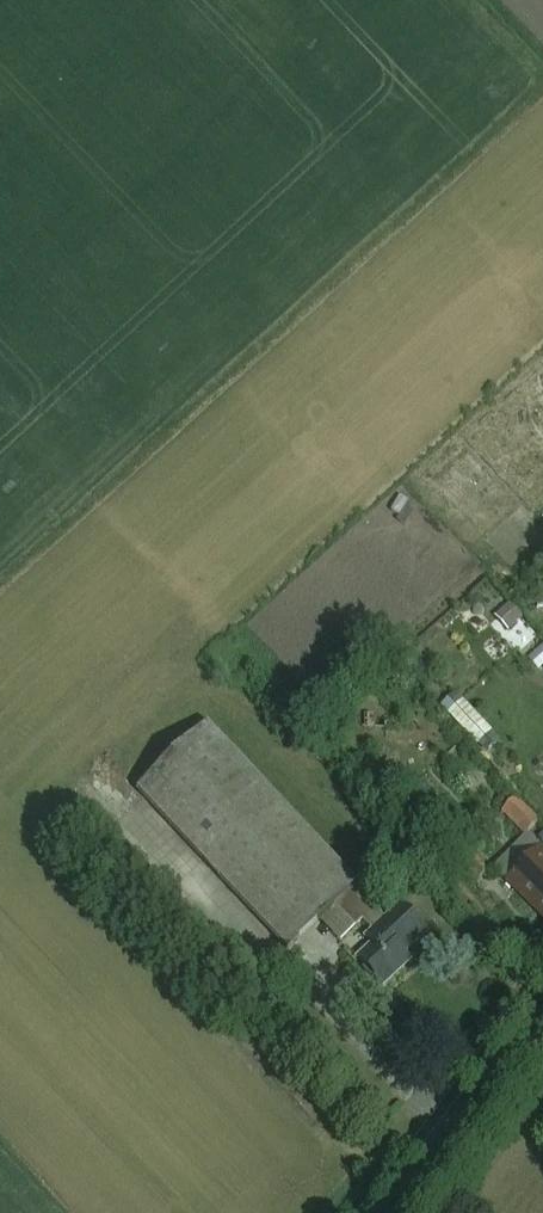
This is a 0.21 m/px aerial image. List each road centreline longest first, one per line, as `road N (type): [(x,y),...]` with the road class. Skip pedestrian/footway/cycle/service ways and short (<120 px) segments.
road 1 (secondary): [(409,1212),(542,1037)]

